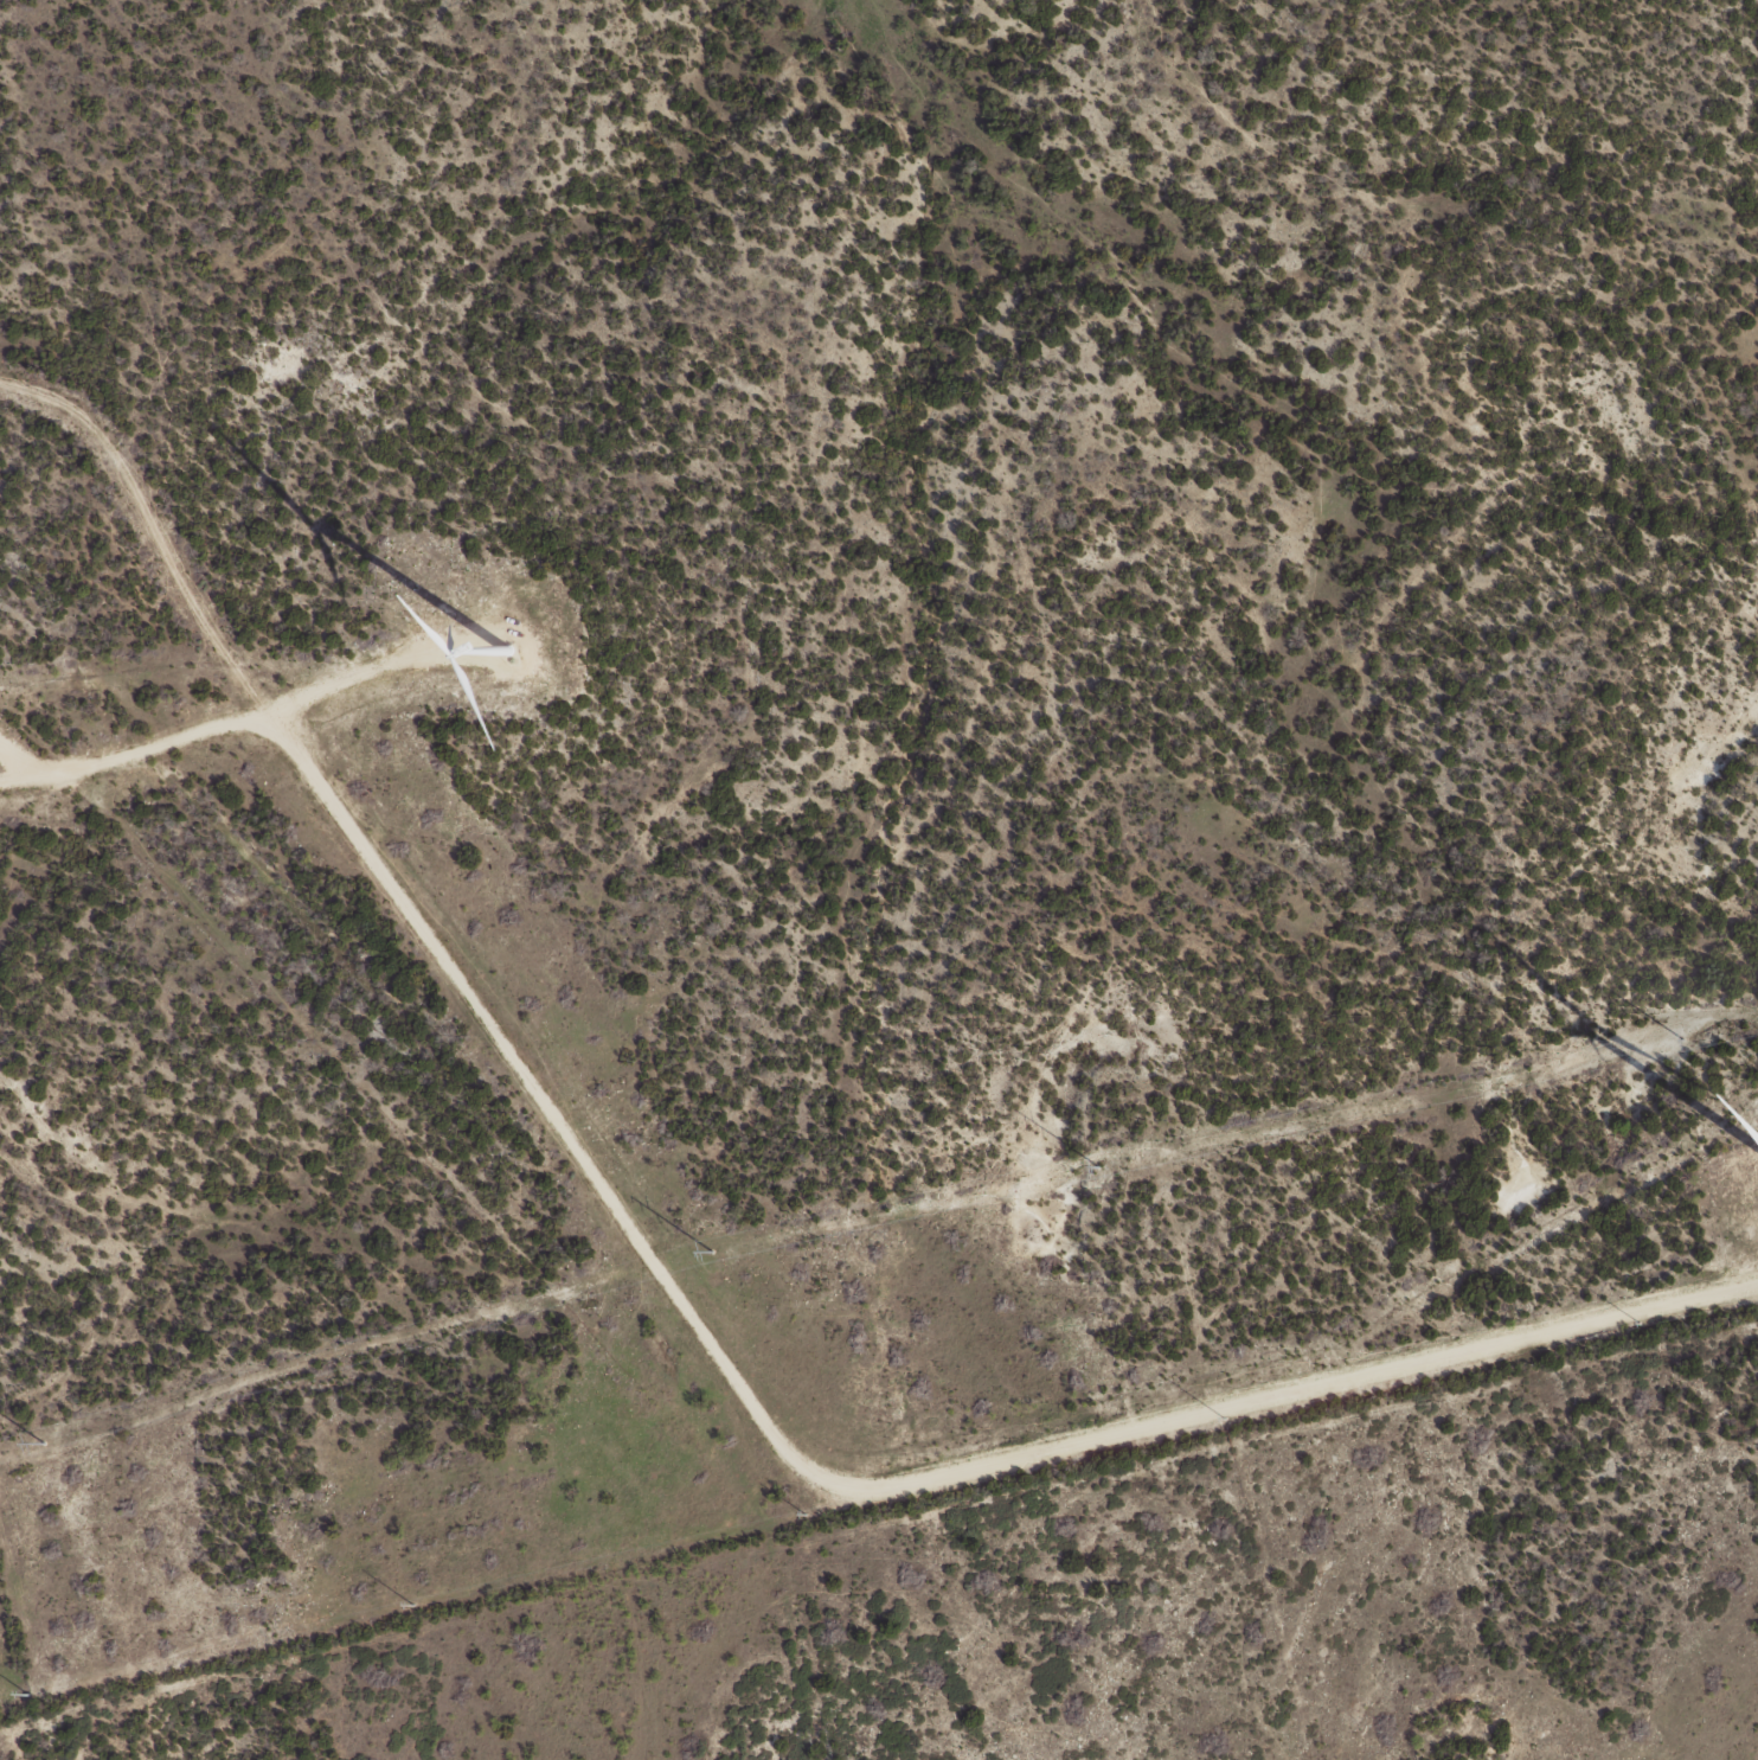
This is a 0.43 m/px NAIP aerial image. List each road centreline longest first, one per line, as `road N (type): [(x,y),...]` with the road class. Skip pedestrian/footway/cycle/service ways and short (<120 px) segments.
road 1 (track): [(0,367),(72,408),(371,725),(579,1055),(813,1476),(881,1495),(1146,1474),(1757,1334)]

